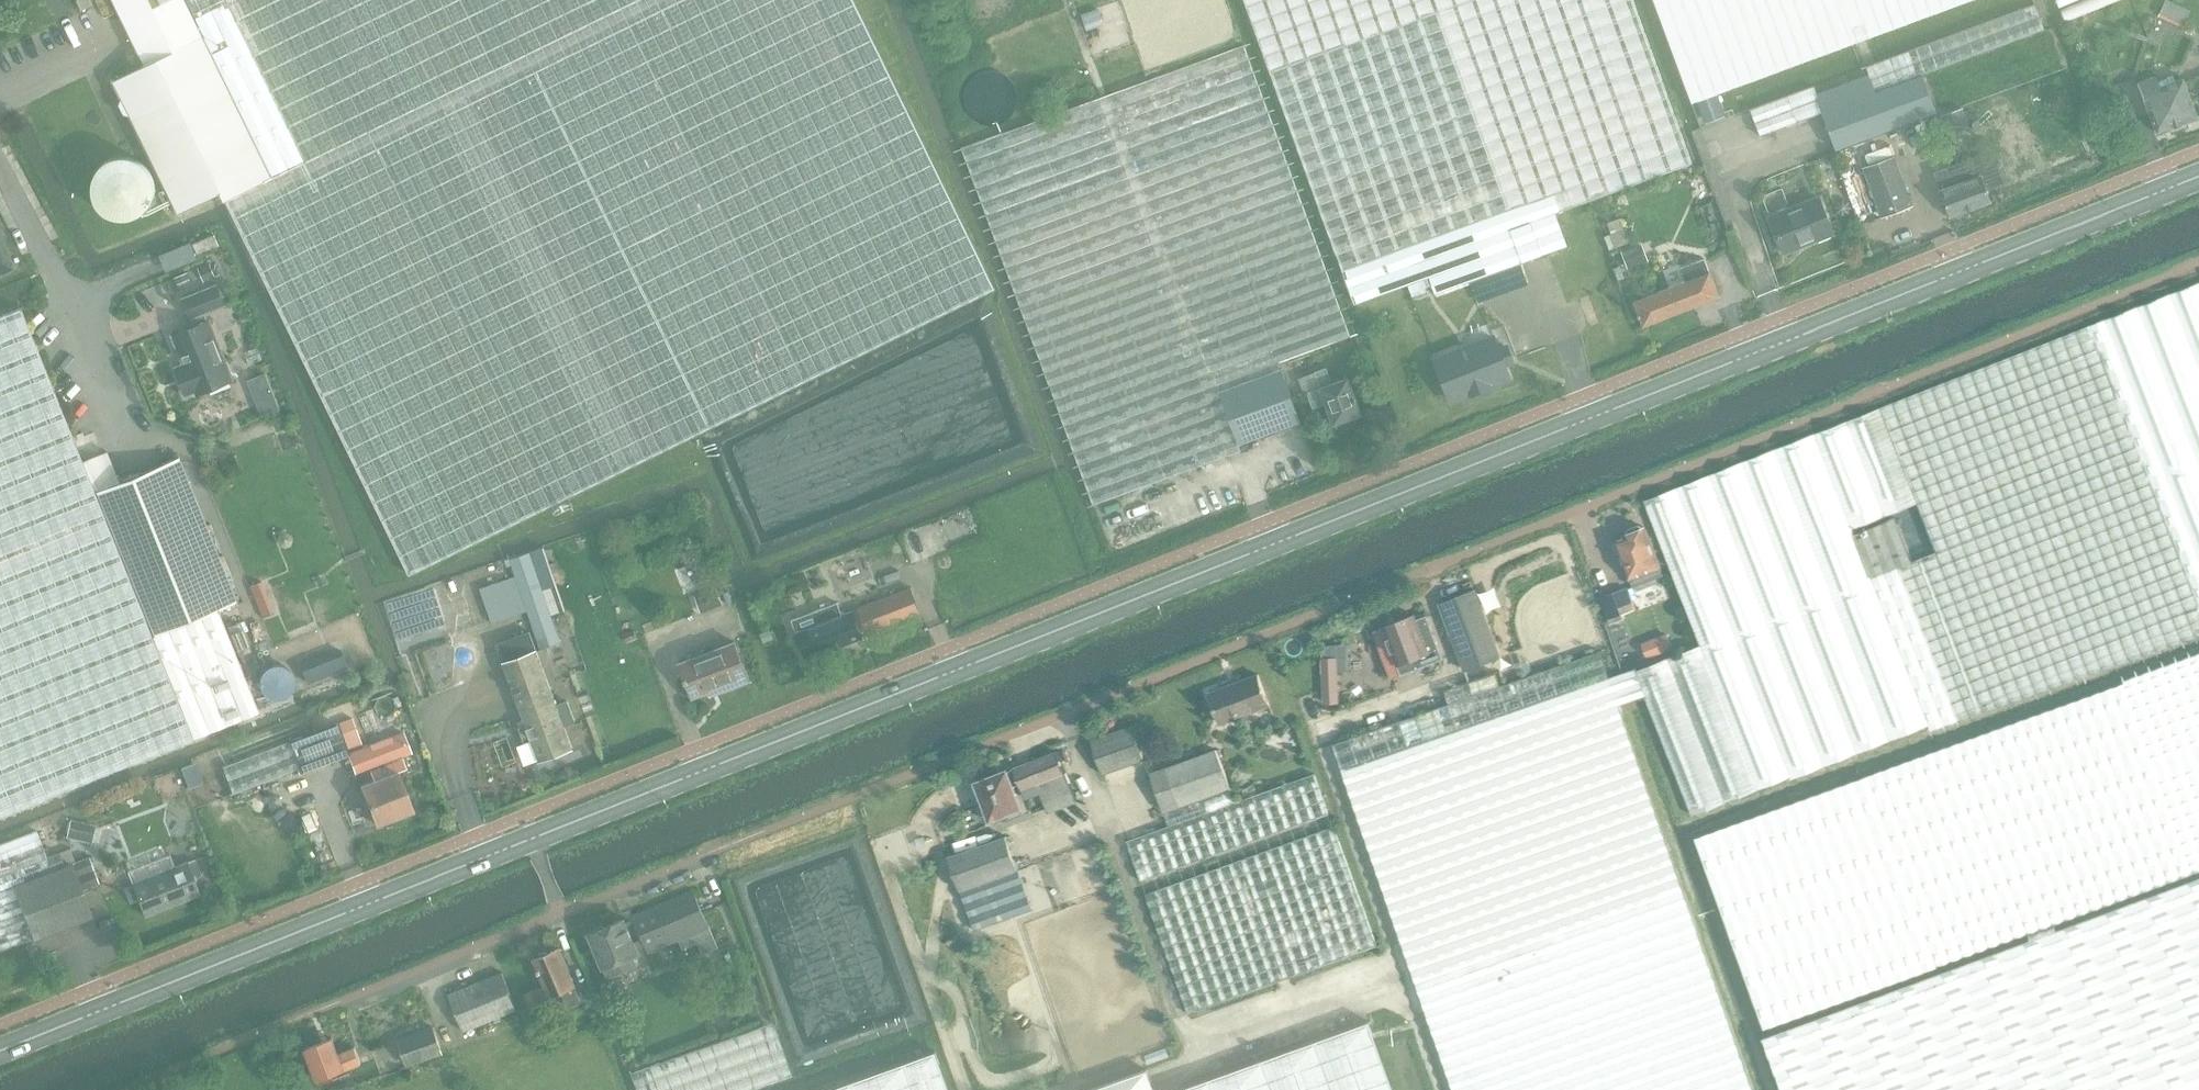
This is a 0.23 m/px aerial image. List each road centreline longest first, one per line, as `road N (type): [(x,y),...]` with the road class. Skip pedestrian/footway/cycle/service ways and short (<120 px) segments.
road 1 (tertiary): [(534,839),(2198,174)]
road 2 (tertiary): [(0,1053),(534,839)]
road 3 (residential): [(280,1030),(565,916)]
road 4 (residential): [(565,916),(714,856)]

